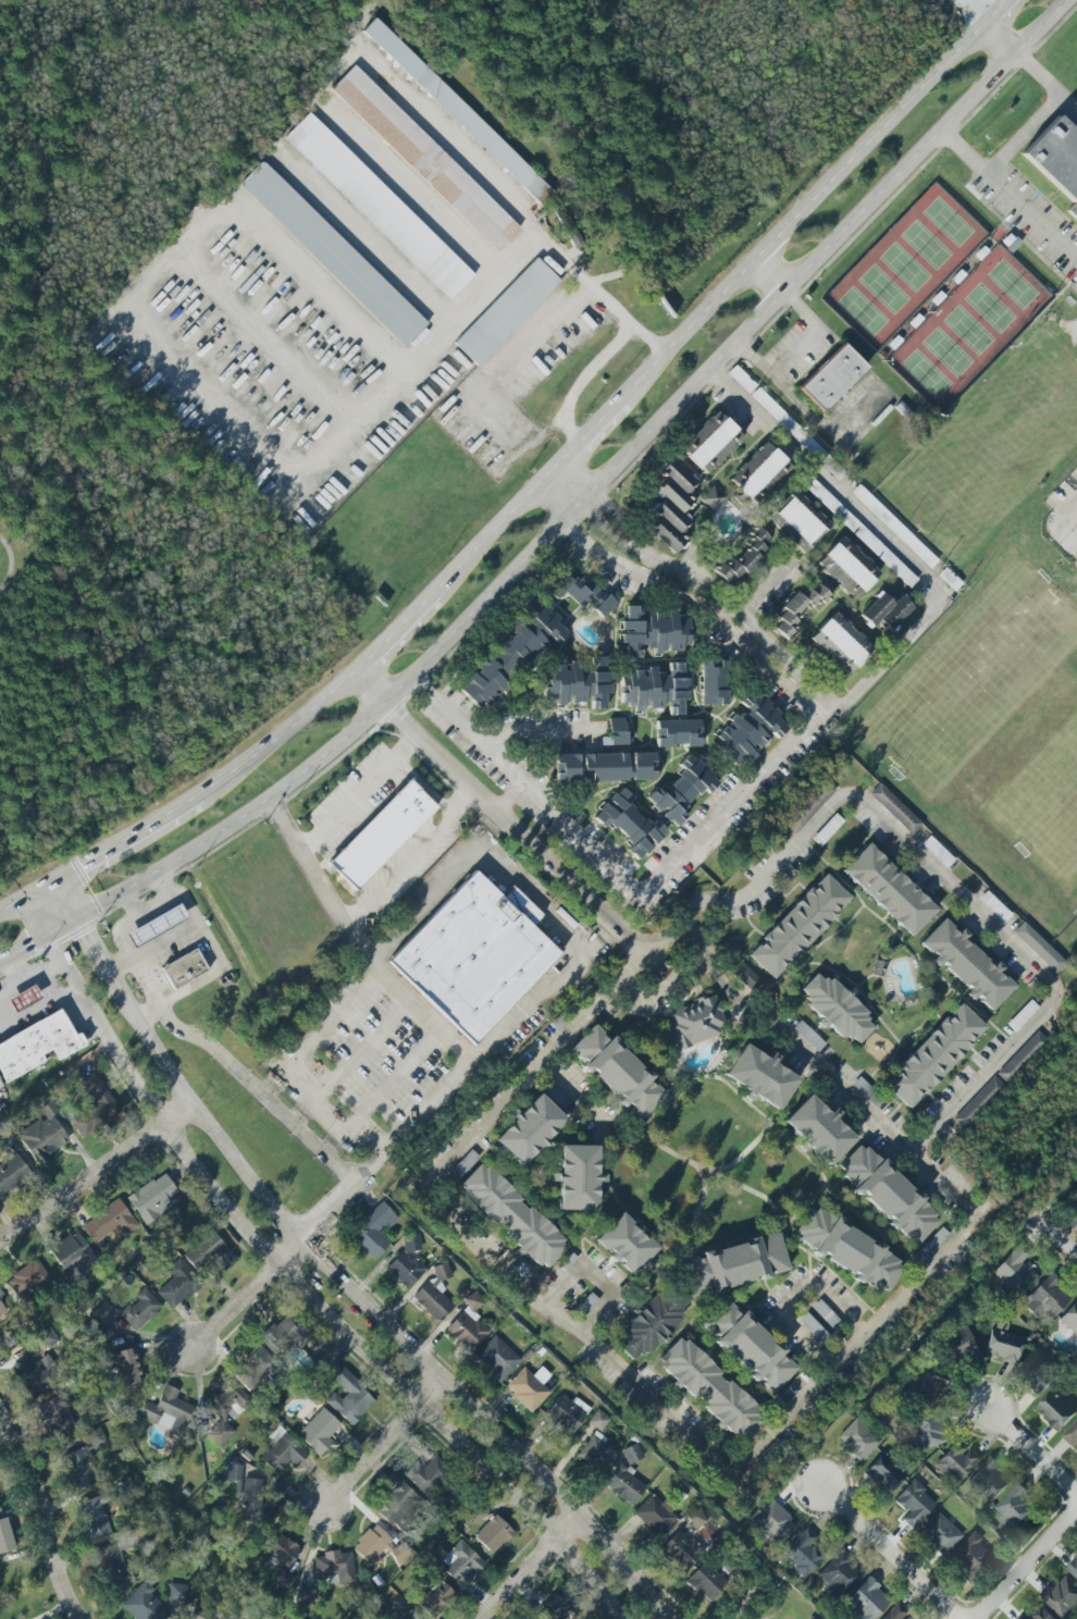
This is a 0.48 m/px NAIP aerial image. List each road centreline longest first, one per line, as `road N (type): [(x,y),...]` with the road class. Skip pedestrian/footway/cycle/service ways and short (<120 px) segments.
road 1 (secondary): [(35,891),(47,935),(166,1123),(272,1264),(569,1549),(626,1618)]
road 2 (secondary): [(673,1618),(594,1525),(302,1232),(195,1102),(112,975)]
road 3 (secondary): [(264,799),(413,676),(844,225)]
road 4 (secondary): [(844,225),(1065,0)]
road 5 (secondary): [(0,961),(264,799)]
road 6 (secondary): [(824,190),(618,400)]
road 7 (residential): [(0,1243),(195,1102)]
road 8 (secondary): [(986,22),(824,190)]
road 9 (residential): [(0,1414),(52,1493),(83,1618)]
road 10 (residential): [(809,1472),(965,1618)]
road 11 (residential): [(473,787),(617,925)]
road 12 (secondary): [(347,680),(196,798)]
road 13 (secondary): [(196,798),(35,891)]
road 14 (residential): [(443,1372),(322,1501)]
road 15 (residential): [(347,680),(473,787)]
road 16 (residential): [(302,1232),(195,1345)]
road 17 (secondary): [(456,571),(347,680)]
road 18 (residential): [(1076,1513),(978,1618)]
road 19 (residential): [(594,1525),(500,1618)]
road 20 (secondary): [(546,477),(456,571)]
road 21 (residential): [(1076,1485),(987,1404)]

